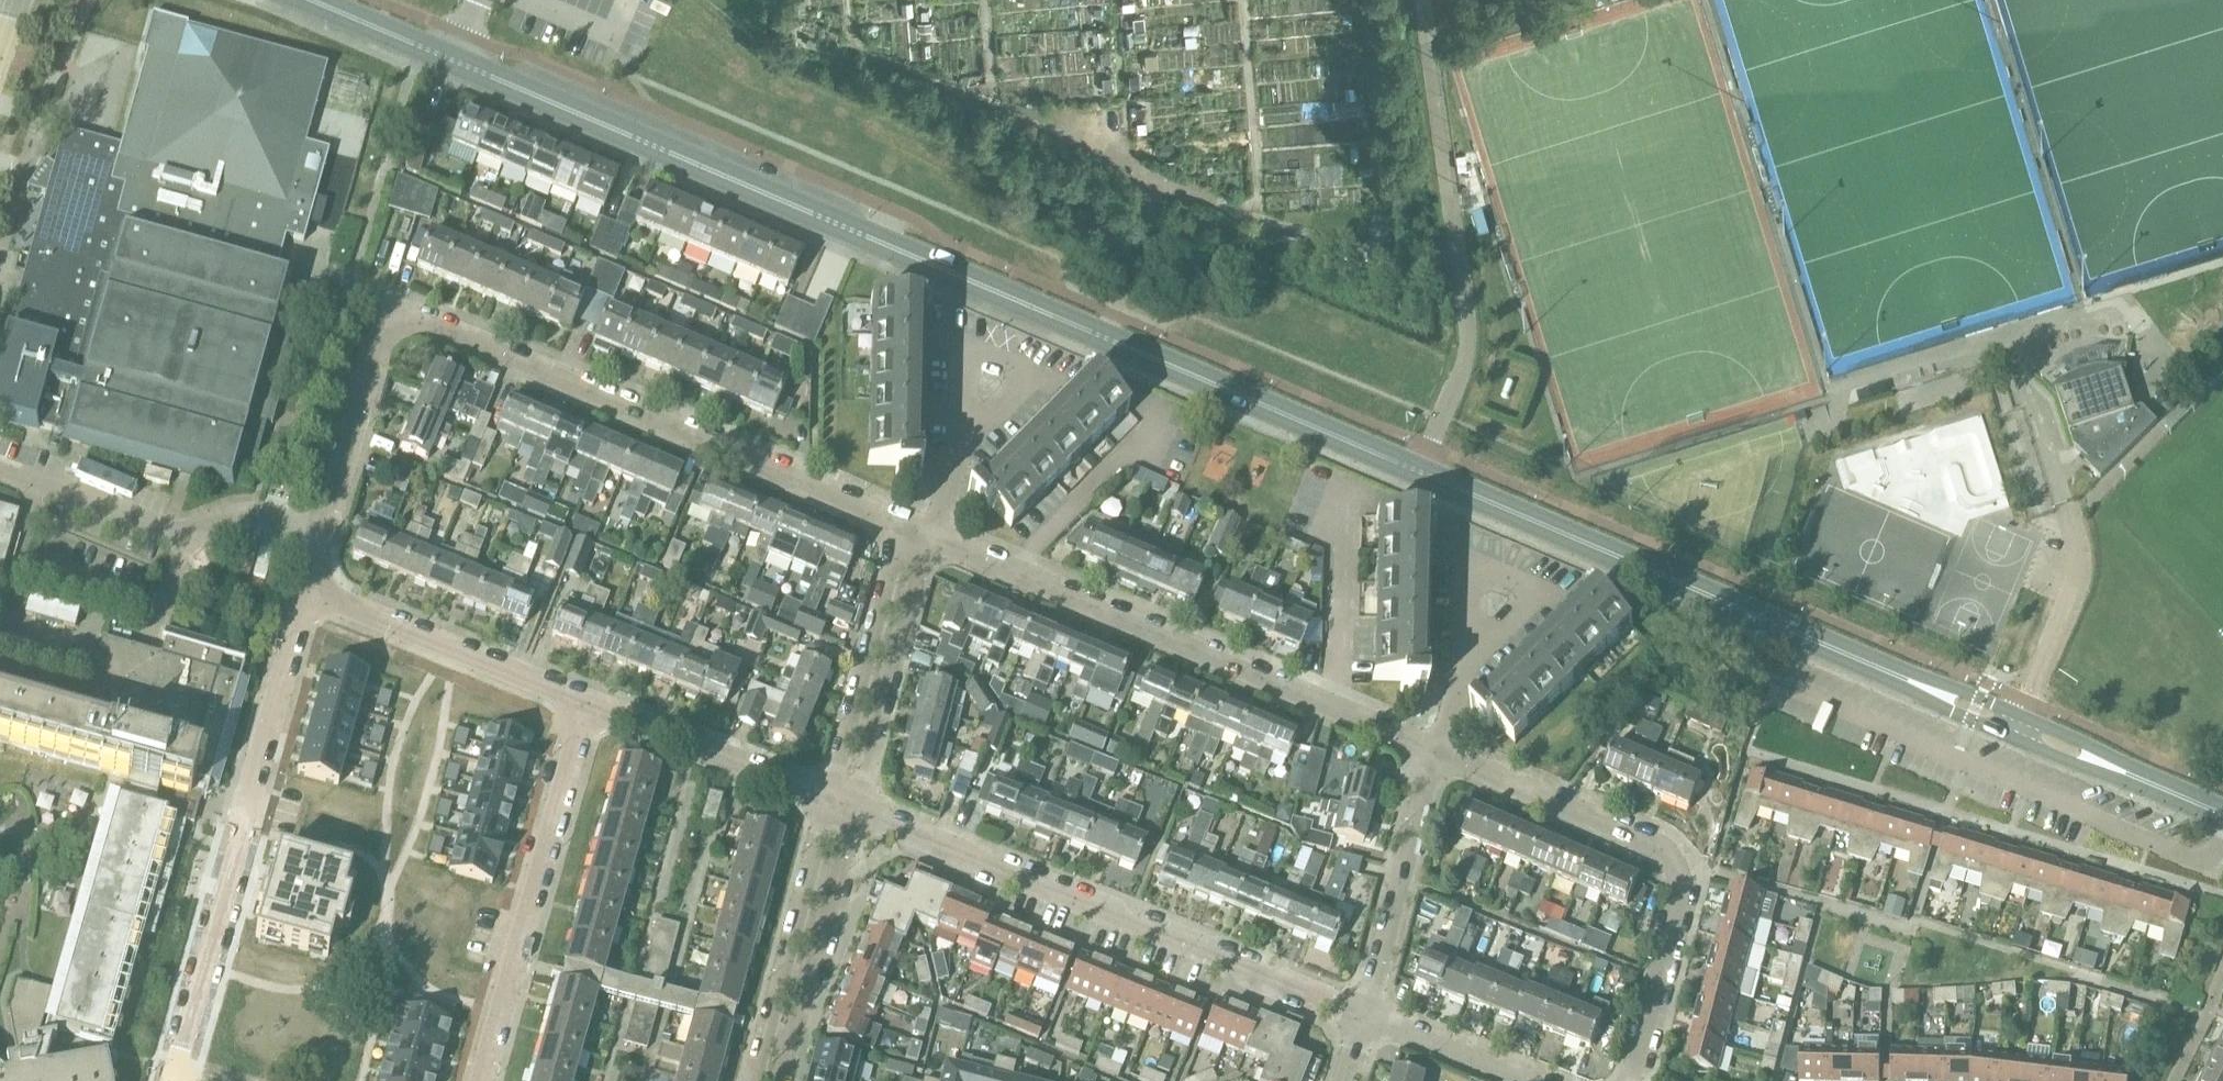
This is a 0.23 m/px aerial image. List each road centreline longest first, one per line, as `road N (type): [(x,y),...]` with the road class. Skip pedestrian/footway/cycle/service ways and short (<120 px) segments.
road 1 (secondary): [(2222,812),(303,0)]
road 2 (residential): [(903,525),(409,314),(382,320),(324,531)]
road 3 (residential): [(1436,754),(929,536)]
road 4 (residential): [(1365,1013),(852,810)]
road 5 (residential): [(170,1080),(304,593)]
road 6 (residential): [(1630,1080),(1680,899),(1679,861),(1668,846),(1436,754)]
road 7 (residential): [(482,1080),(581,707)]
road 8 (residential): [(324,531),(282,517),(186,533),(0,466)]
road 9 (residential): [(581,707),(304,593)]
road 10 (residential): [(827,800),(750,1080)]
road 11 (residential): [(903,525),(827,800)]
road 12 (residential): [(852,810),(929,536)]
road 13 (residential): [(780,1080),(852,810)]
road 14 (residential): [(1365,1013),(1436,754)]
road 15 (residential): [(827,800),(581,707)]
road 16 (residential): [(1463,677),(1467,562),(1534,593)]
road 17 (residential): [(1539,1080),(1365,1013)]
road 18 (residential): [(961,449),(960,347),(1034,377)]
road 19 (residential): [(2170,1080),(2222,961)]

